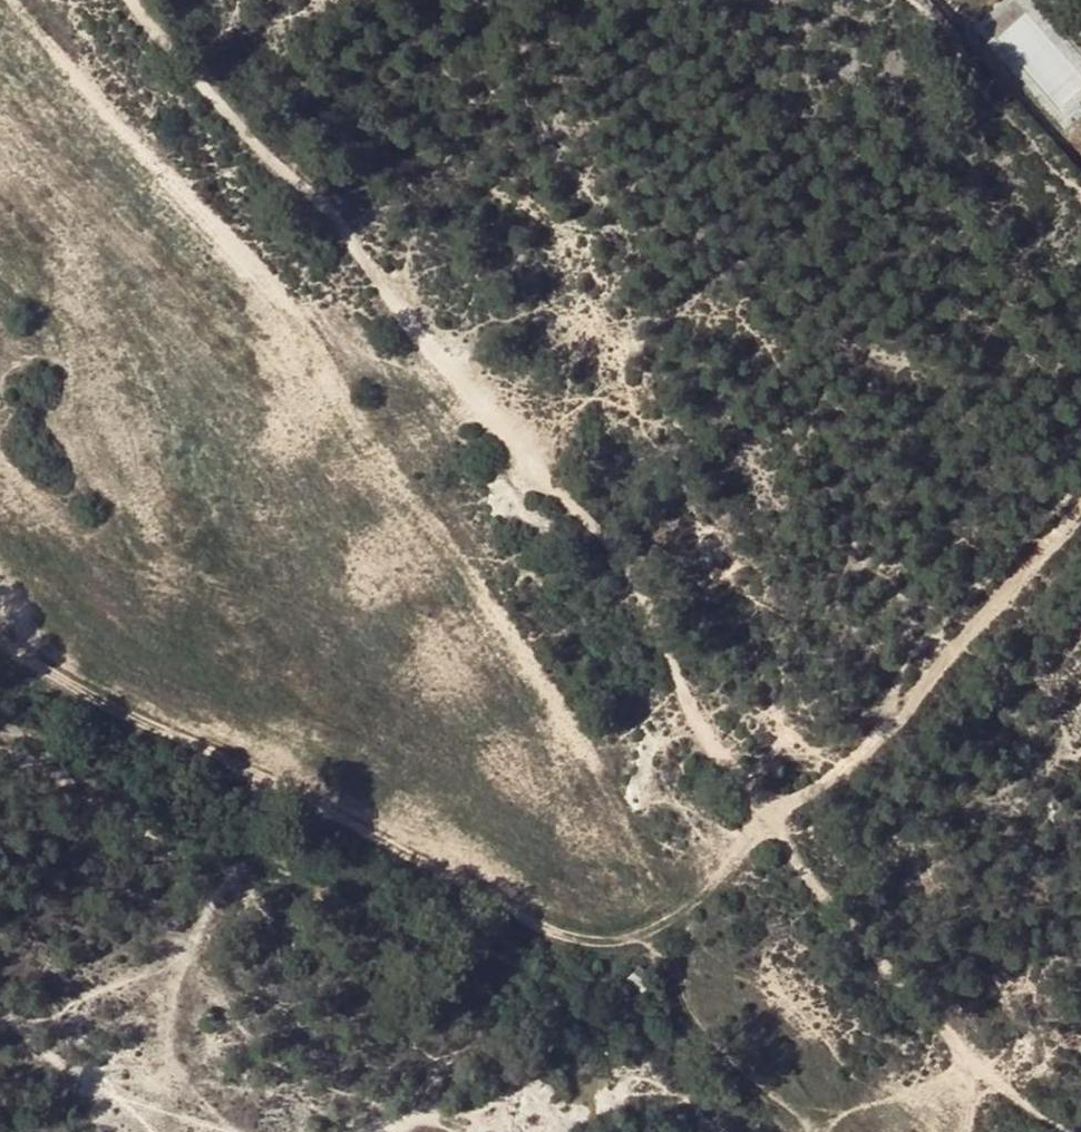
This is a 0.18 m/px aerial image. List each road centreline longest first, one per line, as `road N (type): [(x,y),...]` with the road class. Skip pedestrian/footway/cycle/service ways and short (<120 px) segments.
road 1 (track): [(29,0),(338,362),(684,913)]
road 2 (track): [(699,729),(632,572),(411,337),(319,201),(230,125),(124,0)]
road 3 (track): [(0,616),(196,740),(540,929),(598,941),(657,929),(771,832)]
road 4 (track): [(794,809),(1080,523)]
road 5 (track): [(771,832),(890,946),(1000,1078),(980,1131)]
road 6 (track): [(919,0),(1080,196)]
road 7 (track): [(699,729),(794,809)]

